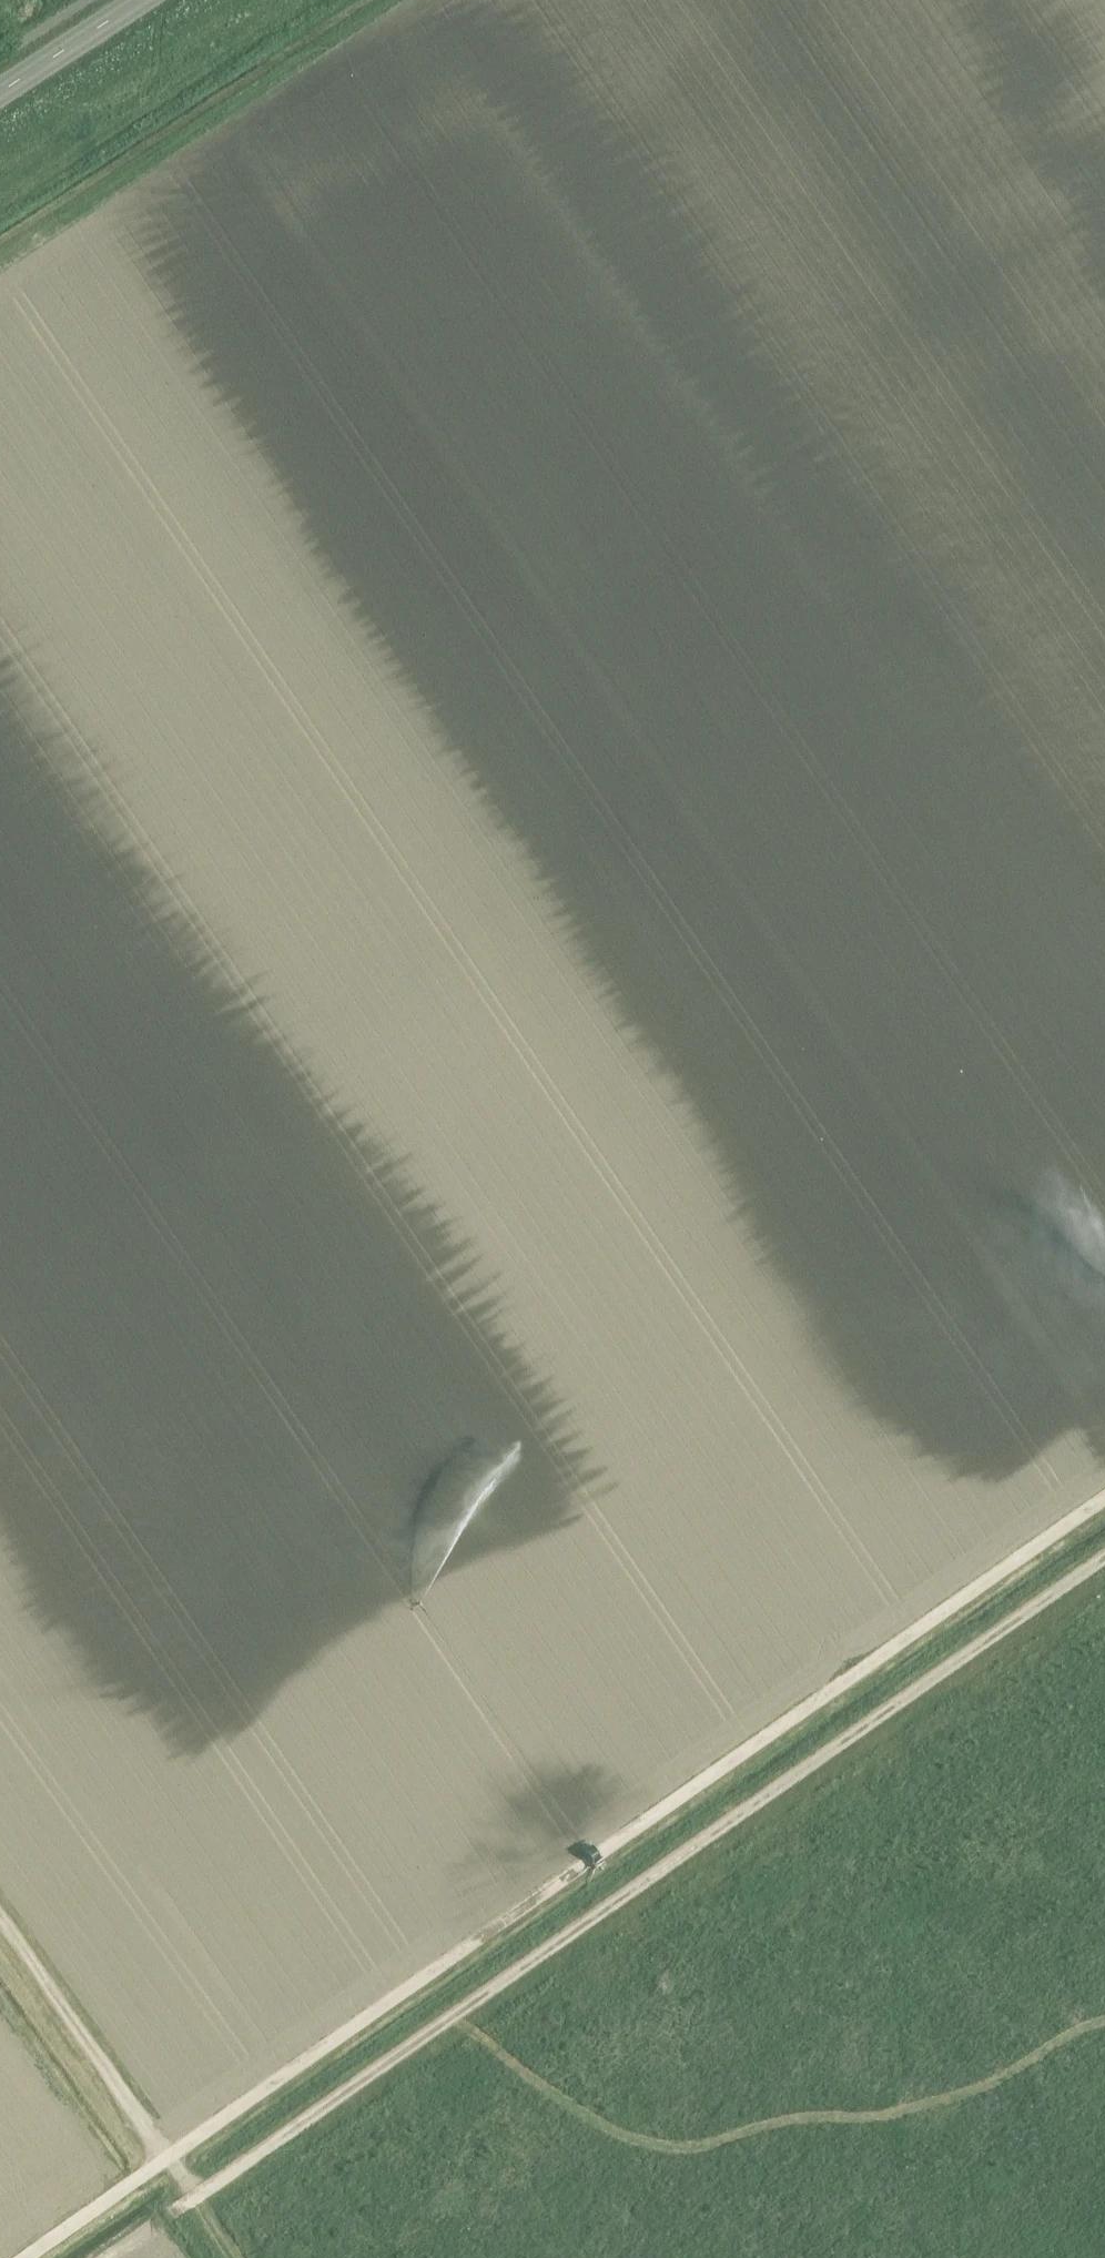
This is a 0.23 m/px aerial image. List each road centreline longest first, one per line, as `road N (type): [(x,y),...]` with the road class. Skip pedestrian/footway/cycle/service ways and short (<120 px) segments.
road 1 (track): [(0,1921),(159,2148)]
road 2 (unclassified): [(0,92),(139,0)]

